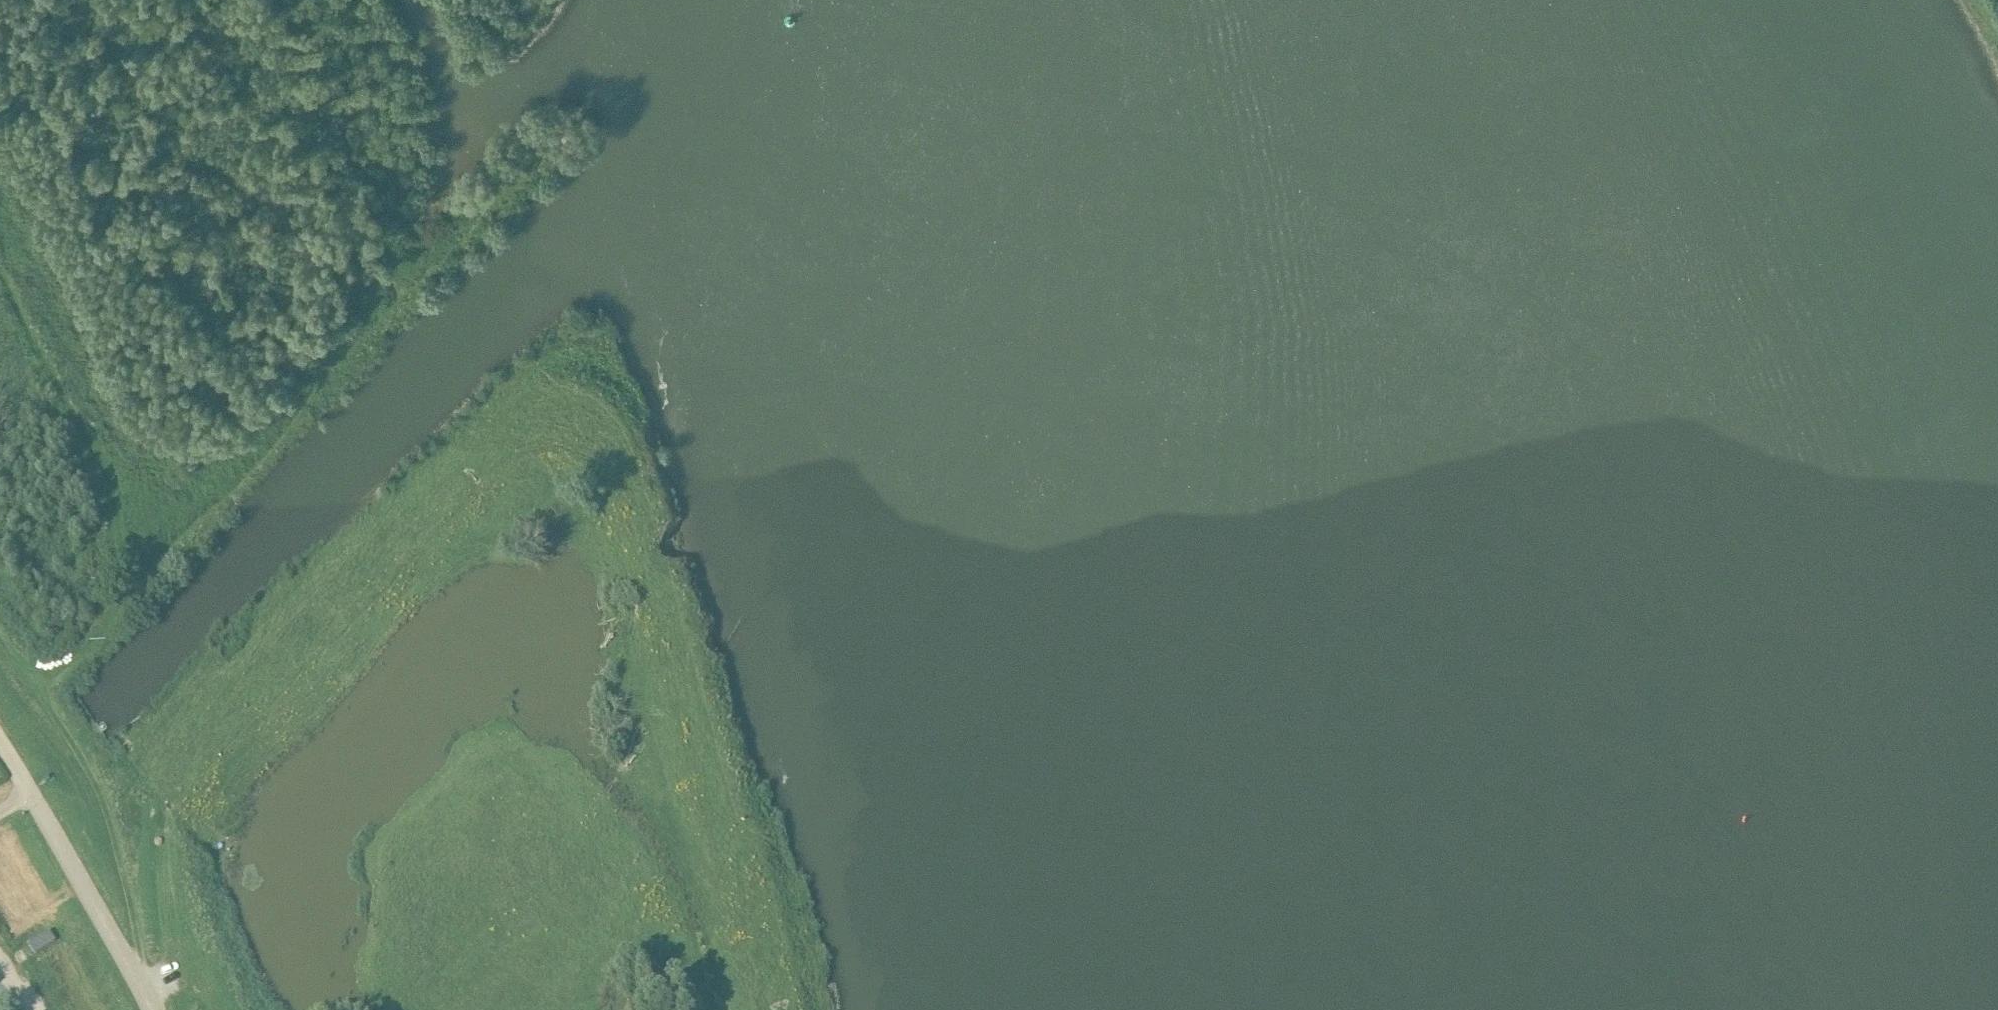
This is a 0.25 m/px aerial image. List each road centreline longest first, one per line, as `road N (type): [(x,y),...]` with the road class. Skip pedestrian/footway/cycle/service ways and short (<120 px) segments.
road 1 (track): [(138,984),(108,813),(32,682)]
road 2 (unclassified): [(27,797),(138,984)]
road 3 (track): [(32,682),(70,658),(139,581)]

